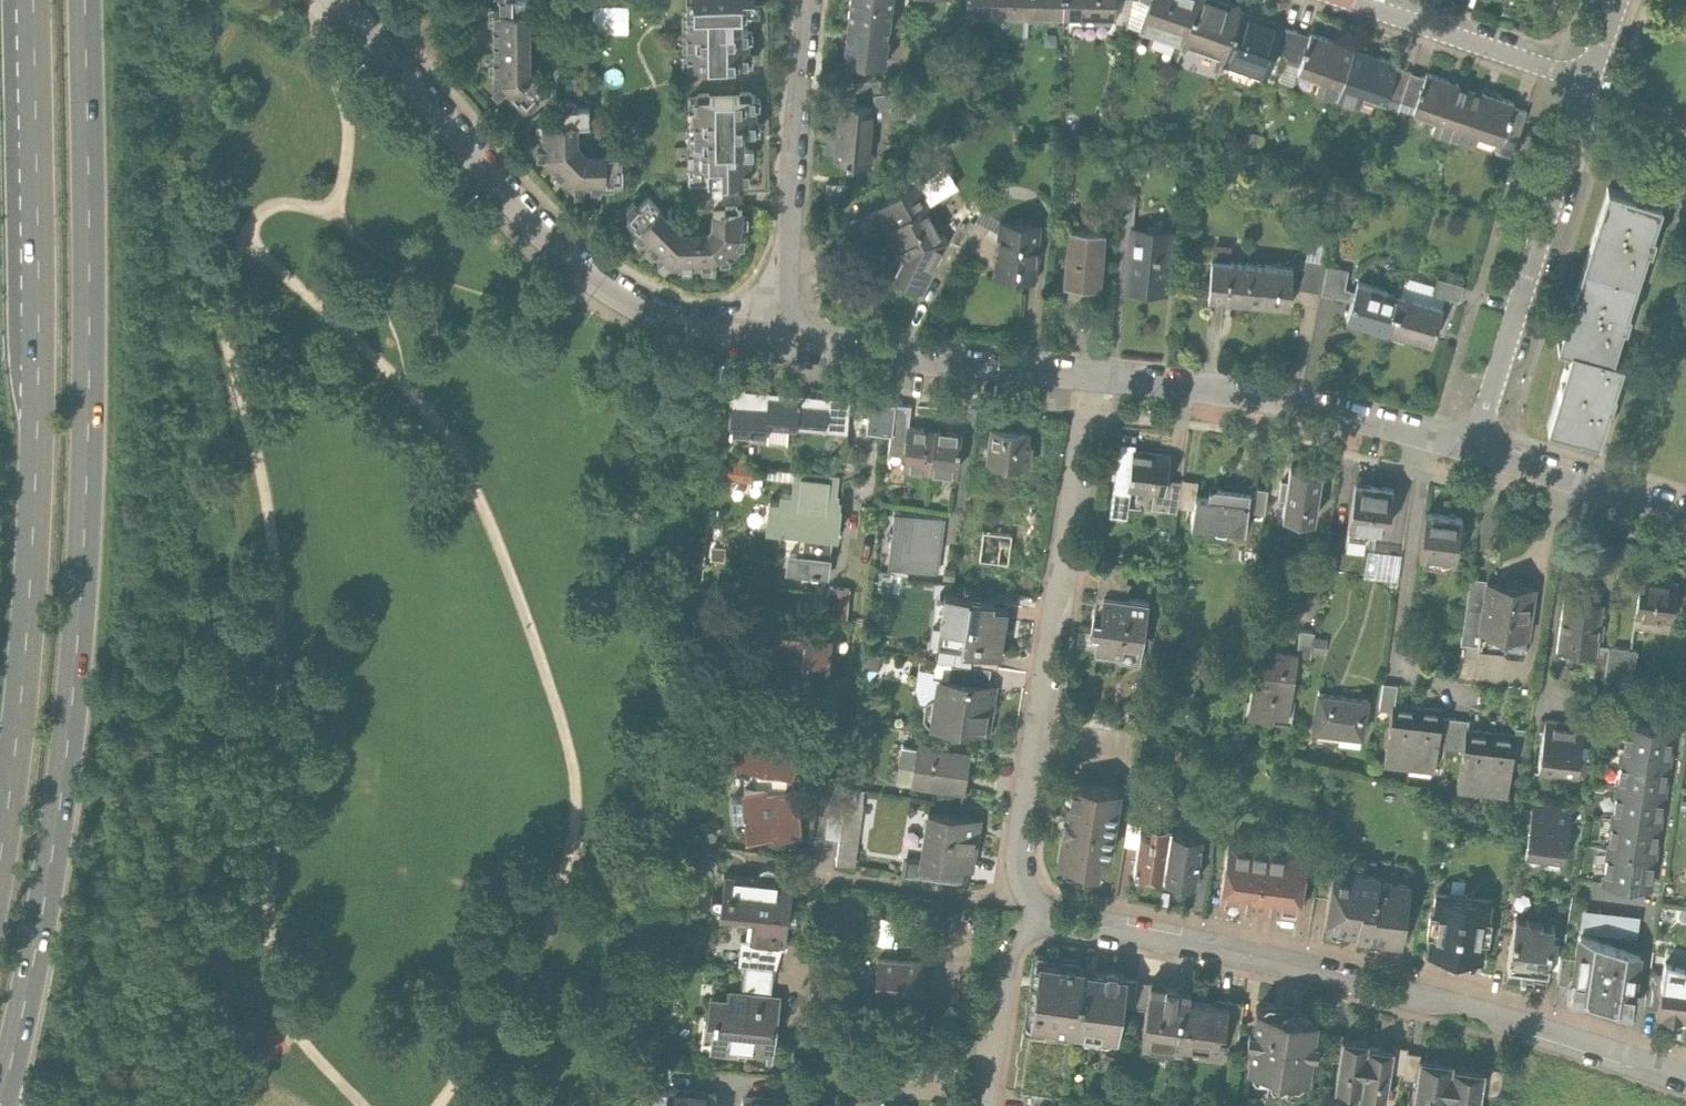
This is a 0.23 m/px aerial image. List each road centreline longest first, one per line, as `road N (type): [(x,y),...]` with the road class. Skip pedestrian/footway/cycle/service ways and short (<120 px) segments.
road 1 (trunk): [(0,1101),(52,849),(75,666),(92,237),(87,0)]
road 2 (trunk): [(33,54),(35,474),(0,845)]
road 3 (residential): [(1042,917),(1256,957),(1490,1013),(1685,1076)]
road 4 (residential): [(344,0),(475,151),(592,268),(706,321),(780,336)]
road 5 (residential): [(1091,368),(1019,835),(1027,898),(1042,917)]
road 6 (residential): [(1091,368),(1294,395),(1477,444)]
road 7 (residential): [(811,0),(792,133),(780,336)]
road 8 (residential): [(780,336),(1091,368)]
road 9 (residential): [(1477,444),(1566,155)]
road 10 (residential): [(1588,80),(1351,0)]
road 11 (residential): [(1477,444),(1685,514)]
road 12 (residential): [(1042,917),(1009,961),(985,1105)]
road 13 (residential): [(1566,155),(1685,193)]

